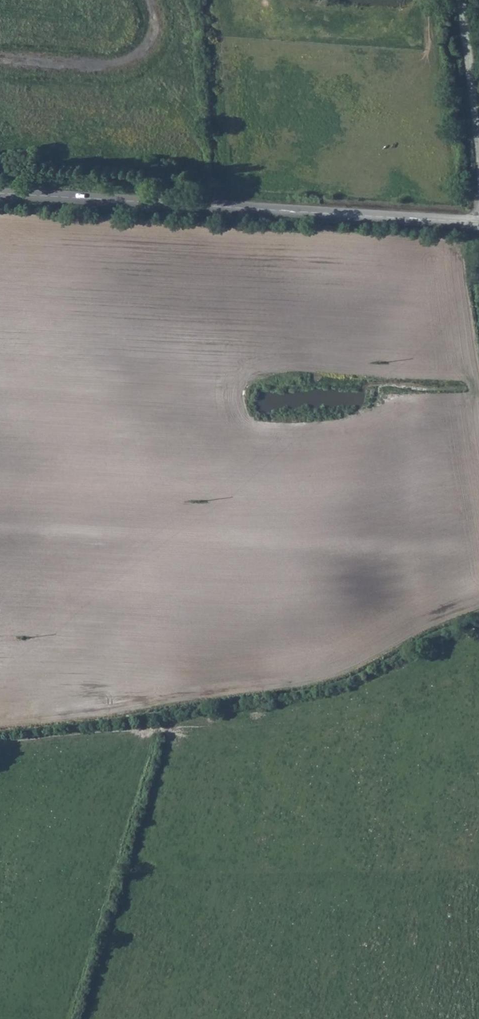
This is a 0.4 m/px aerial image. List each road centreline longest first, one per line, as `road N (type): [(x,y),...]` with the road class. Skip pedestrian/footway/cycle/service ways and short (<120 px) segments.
road 1 (tertiary): [(478,221),(0,193)]
road 2 (track): [(461,0),(478,146)]

